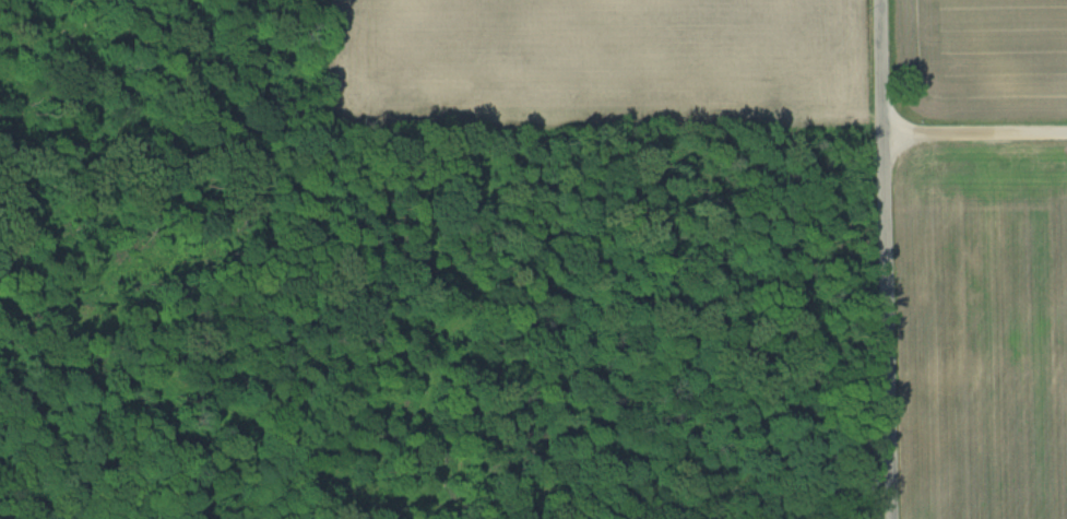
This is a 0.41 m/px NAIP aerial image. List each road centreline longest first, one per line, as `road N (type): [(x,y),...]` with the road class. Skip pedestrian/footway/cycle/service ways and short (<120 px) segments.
road 1 (tertiary): [(894,518),(884,0)]
road 2 (residential): [(886,132),(1066,132)]

